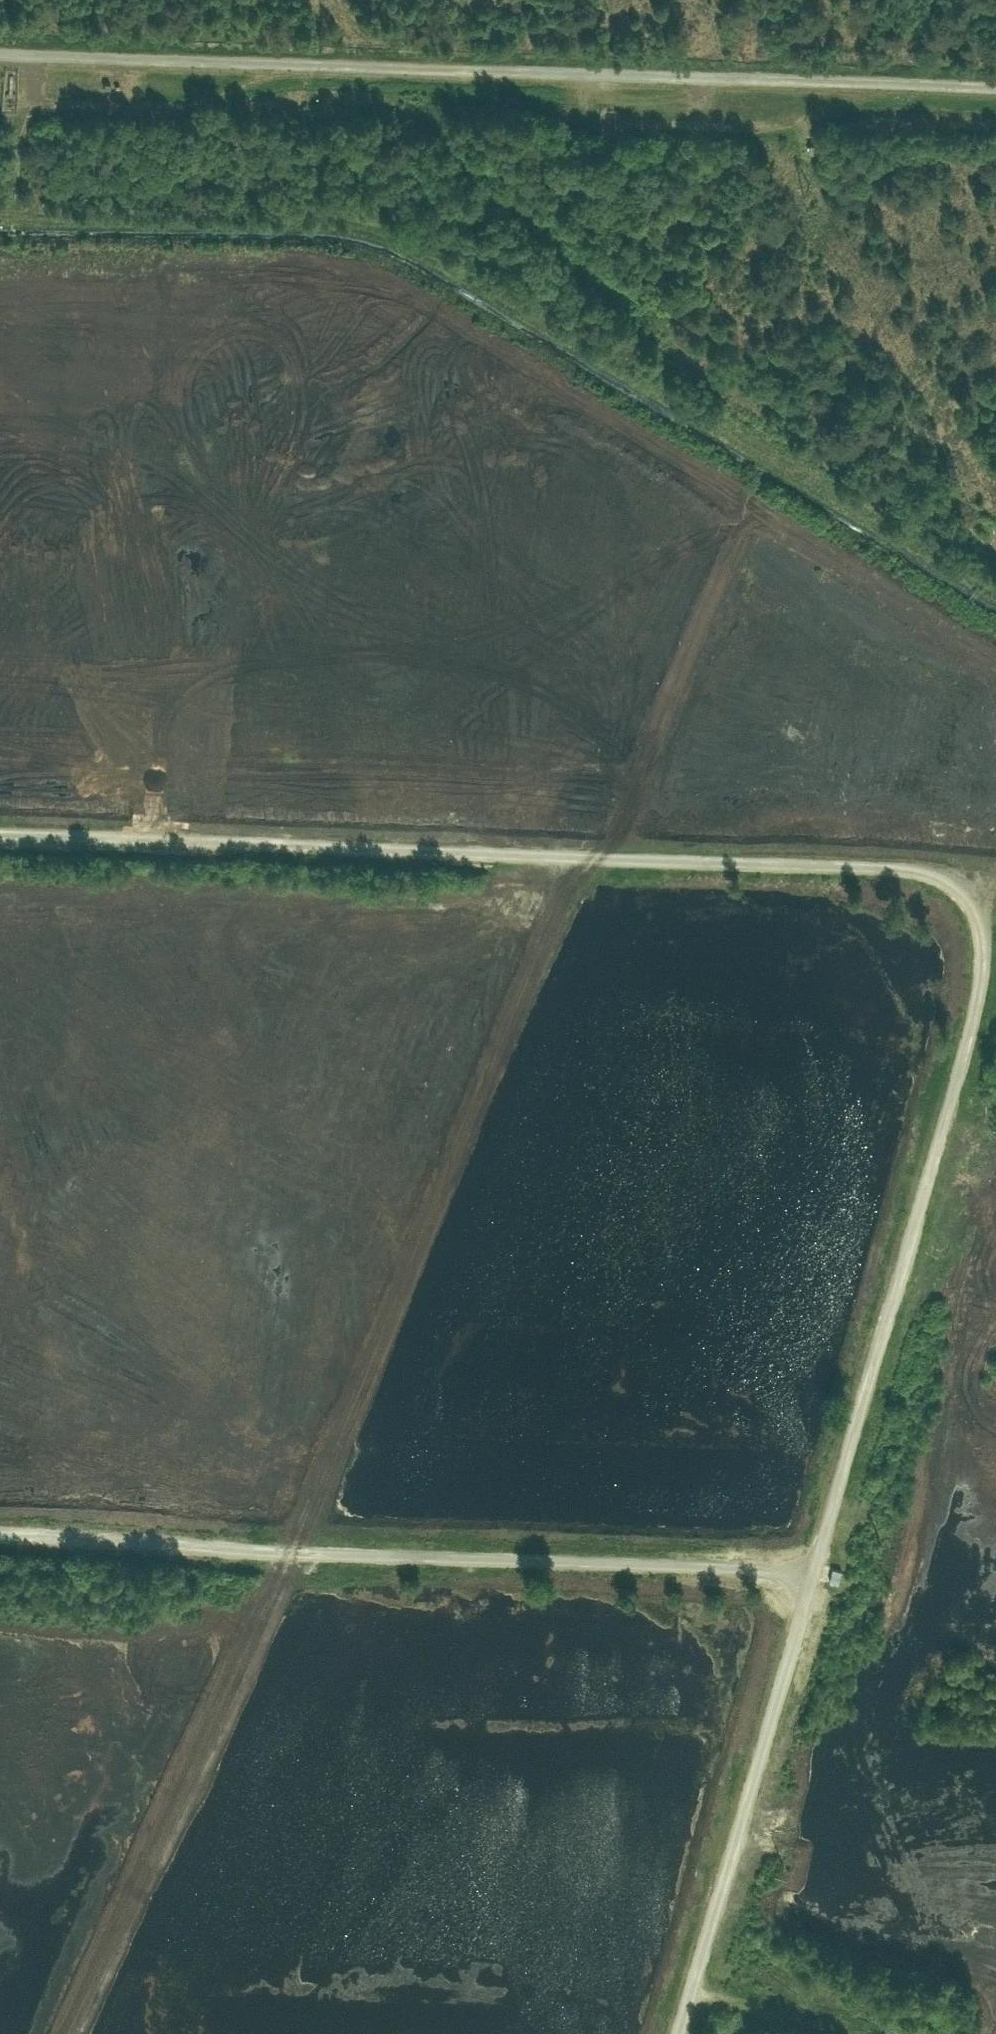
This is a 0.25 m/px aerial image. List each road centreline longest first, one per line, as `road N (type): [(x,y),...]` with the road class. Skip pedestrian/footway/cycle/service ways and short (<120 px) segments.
road 1 (track): [(681,2033),(966,1048),(977,999),(976,895),(966,869),(939,858),(0,830)]
road 2 (track): [(995,85),(0,52)]
road 3 (track): [(0,1518),(821,1559)]
road 4 (track): [(280,61),(179,96),(28,101)]
road 5 (track): [(824,79),(772,114),(649,120)]
road 6 (track): [(33,53),(20,184)]

